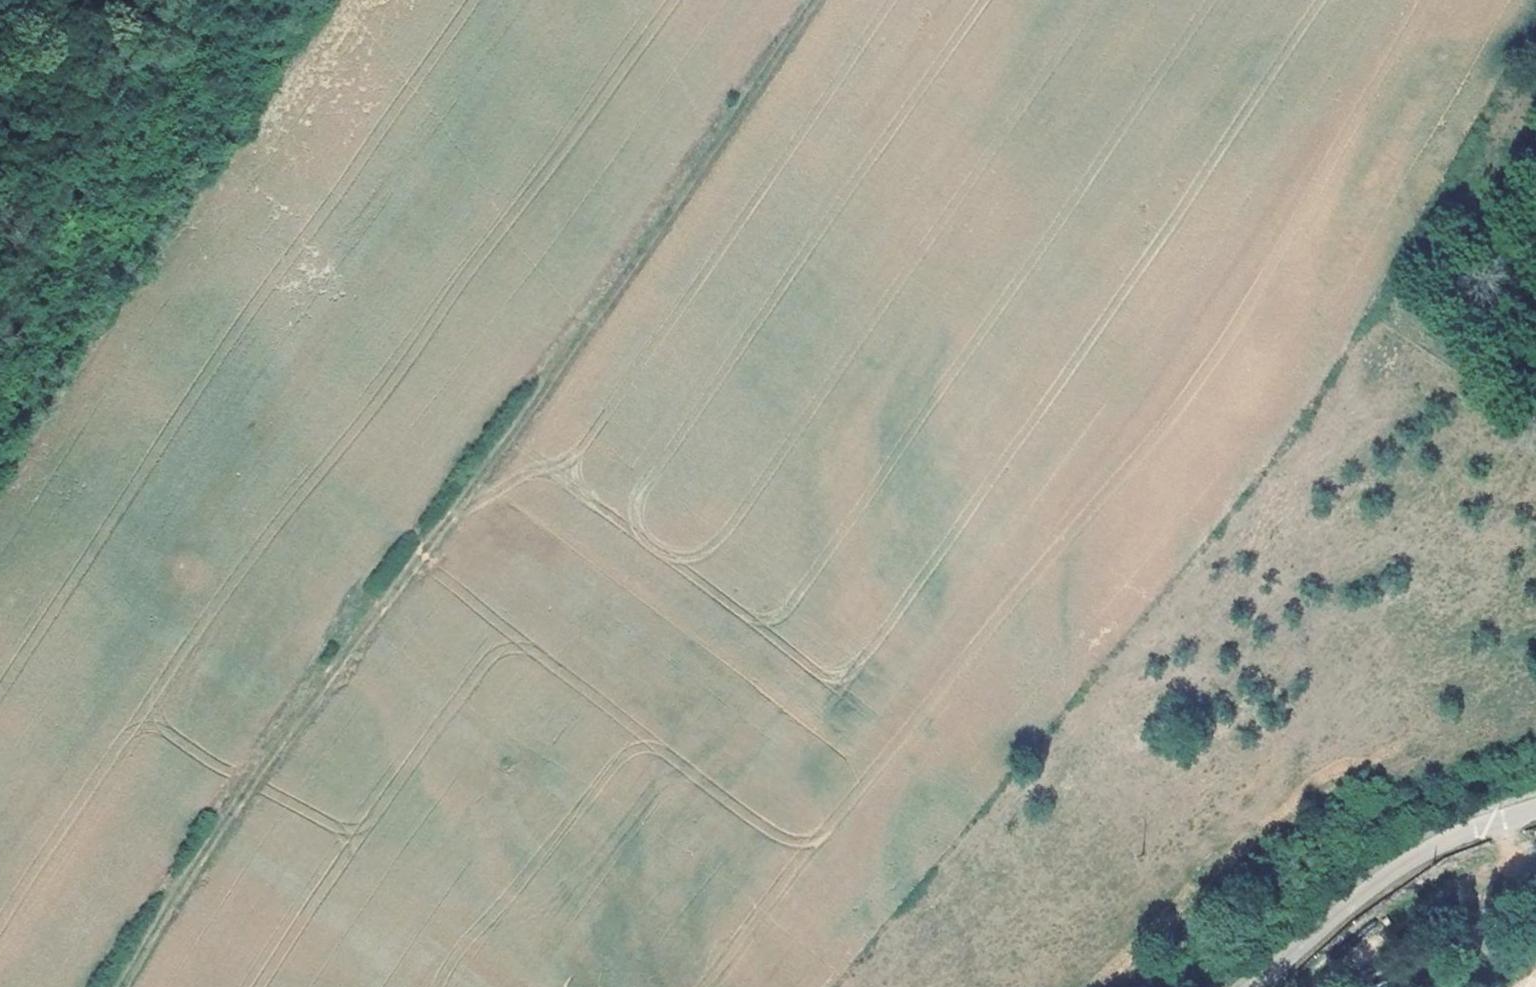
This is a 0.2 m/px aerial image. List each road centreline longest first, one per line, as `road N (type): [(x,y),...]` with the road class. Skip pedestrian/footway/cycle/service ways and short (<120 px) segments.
road 1 (track): [(812,0),(236,794),(124,986)]
road 2 (unclassified): [(1258,986),(1414,865),(1535,814)]

